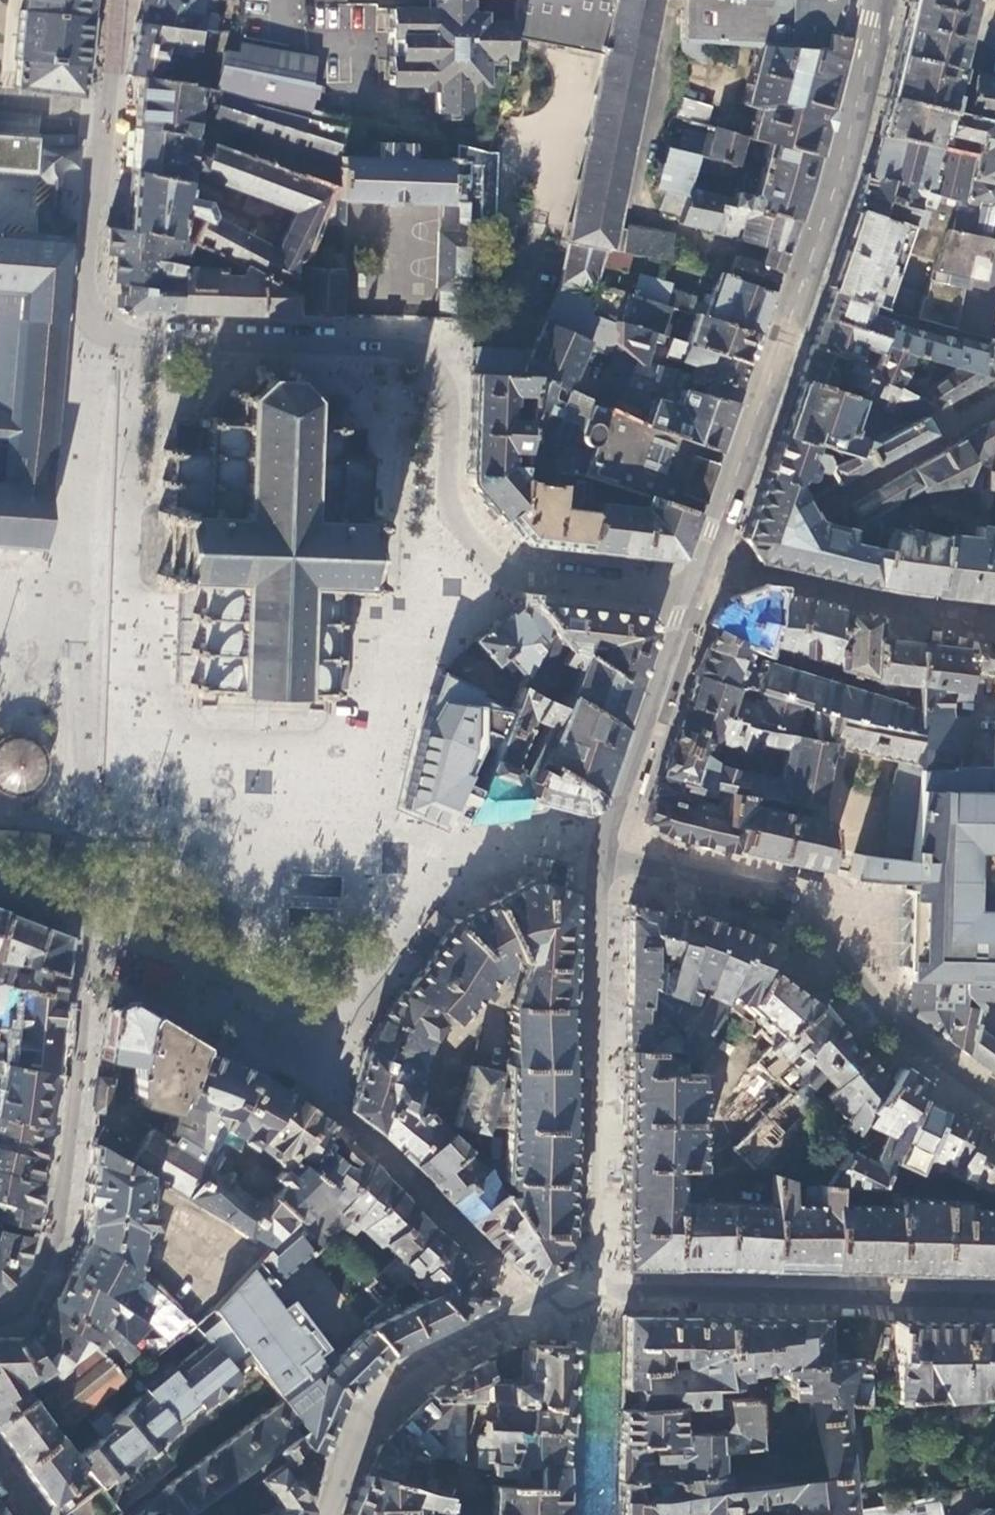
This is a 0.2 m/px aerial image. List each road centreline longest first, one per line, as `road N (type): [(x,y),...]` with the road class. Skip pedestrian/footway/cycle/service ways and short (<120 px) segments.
road 1 (residential): [(692,600),(530,582),(491,563),(449,510),(444,384),(407,349),(121,337),(102,328),(90,291),(112,0)]
road 2 (residential): [(592,1296),(603,858),(692,600)]
road 3 (residential): [(883,0),(805,271),(692,600)]
road 4 (residential): [(0,1320),(29,1309),(55,1240),(100,925),(0,886)]
road 5 (residential): [(994,1302),(592,1296)]
road 6 (residential): [(328,1514),(355,1440),(388,1395),(529,1307),(592,1296)]

